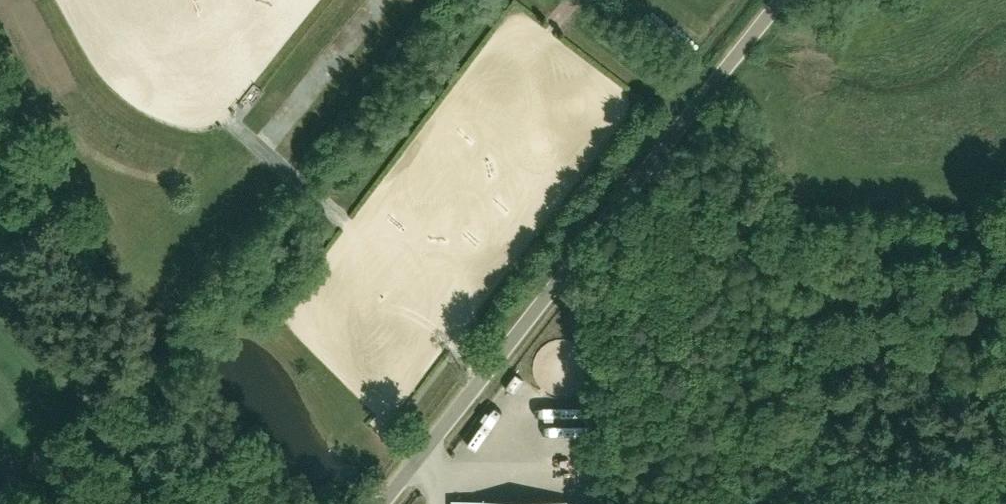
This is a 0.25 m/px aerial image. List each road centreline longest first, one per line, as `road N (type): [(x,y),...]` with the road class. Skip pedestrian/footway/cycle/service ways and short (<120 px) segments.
road 1 (unclassified): [(384,503),(785,0)]

